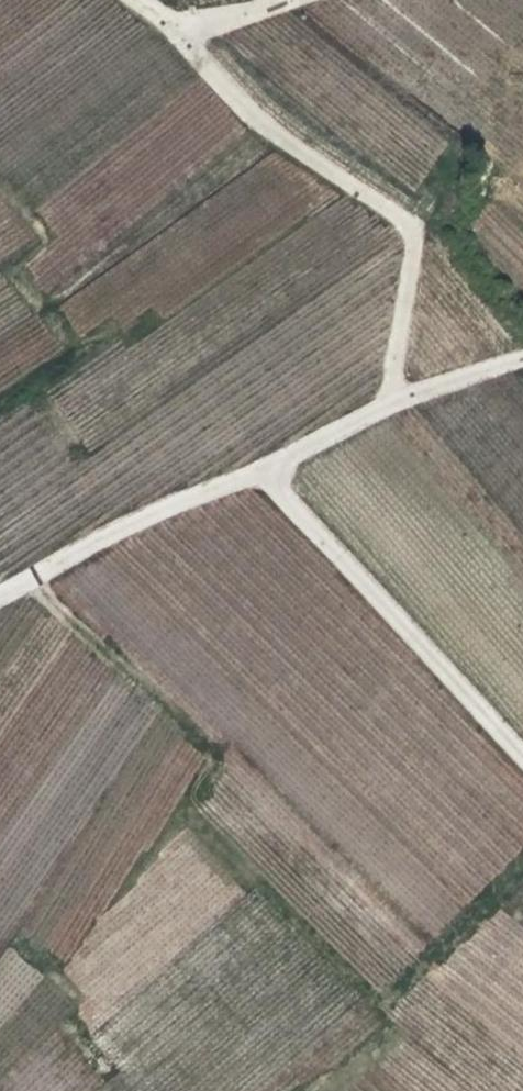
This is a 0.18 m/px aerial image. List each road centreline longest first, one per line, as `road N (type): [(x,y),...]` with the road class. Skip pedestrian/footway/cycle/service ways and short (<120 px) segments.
road 1 (track): [(0,597),(167,509),(276,471),(402,401),(522,361)]
road 2 (track): [(136,0),(243,99),(410,224),(402,401)]
road 3 (track): [(276,471),(294,508),(522,757)]

